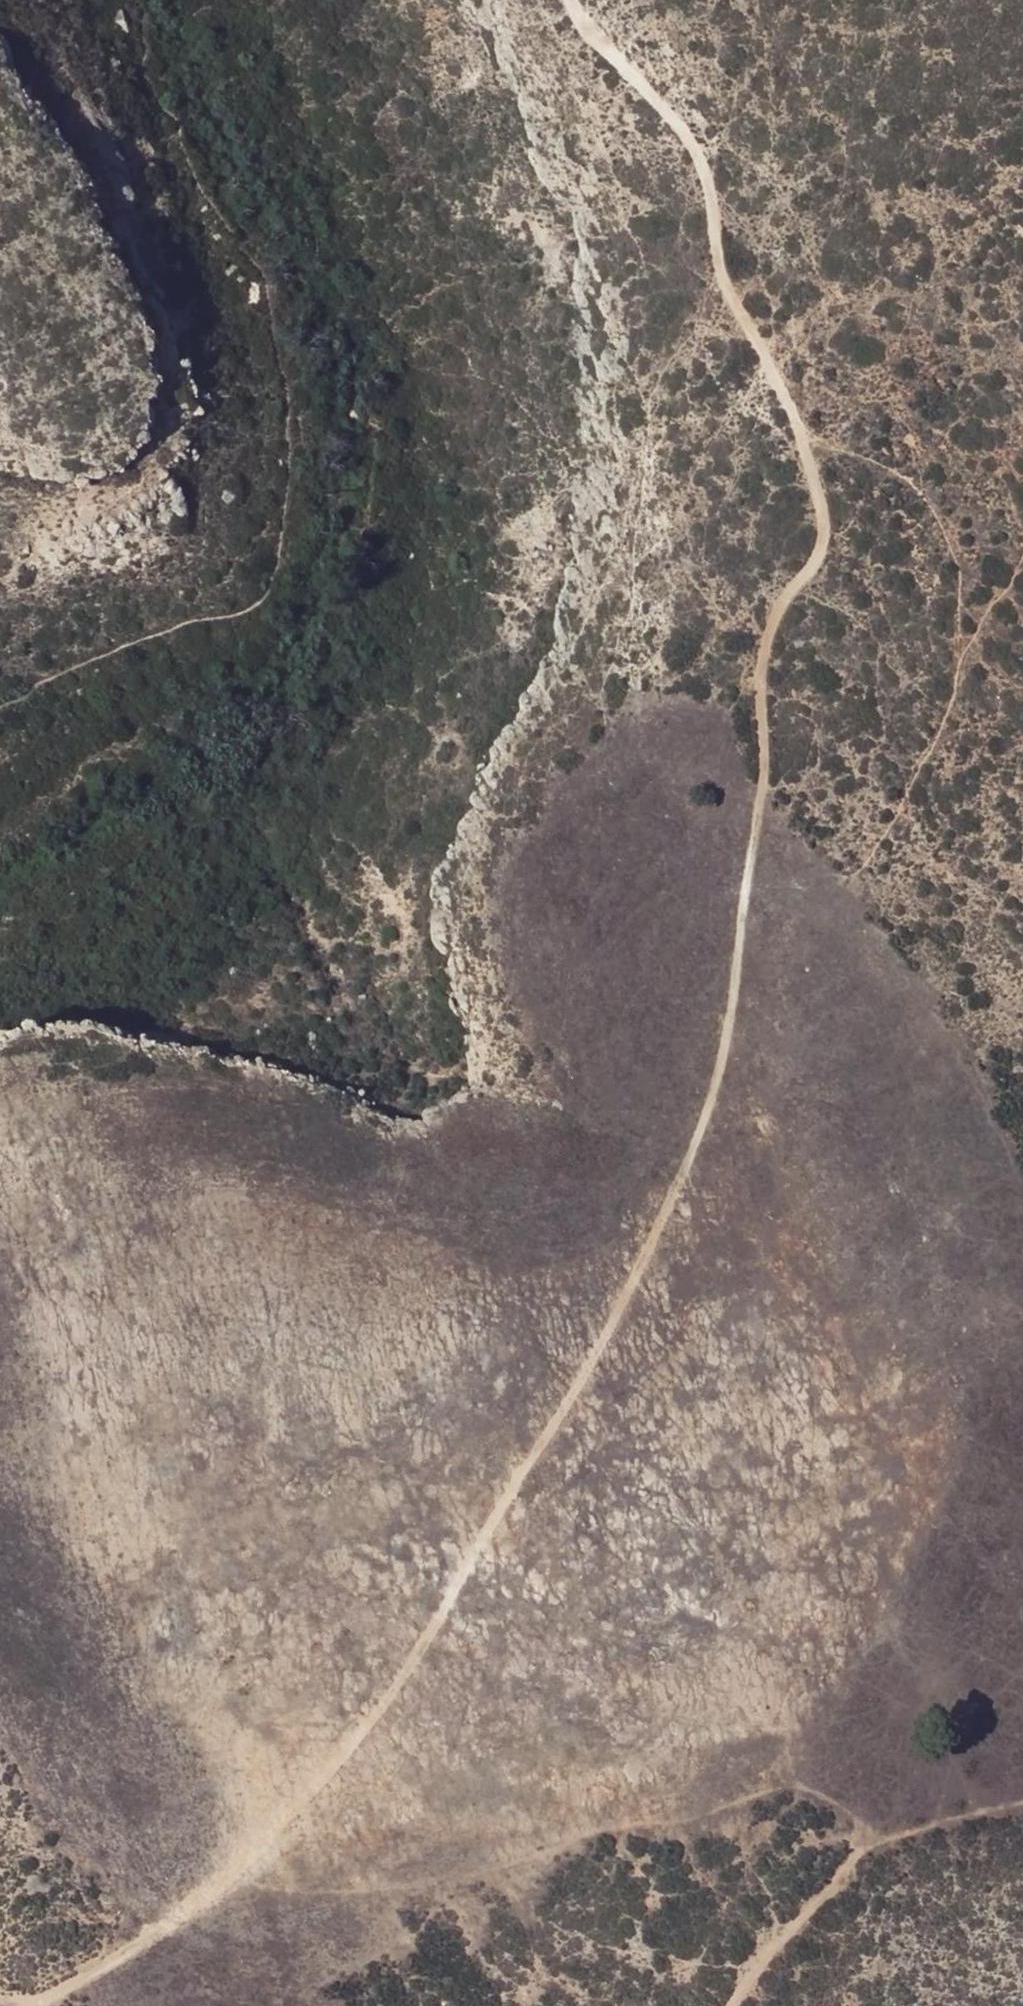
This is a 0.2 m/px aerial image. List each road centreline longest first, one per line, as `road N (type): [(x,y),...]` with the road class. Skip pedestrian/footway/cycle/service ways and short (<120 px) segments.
road 1 (track): [(5,2005),(195,1889),(276,1823),(499,1536),(730,1051),(736,864),(766,724),(767,613),(824,557),(799,429),(726,301),(703,155),(578,0)]
road 2 (track): [(733,2005),(863,1842),(1022,1800)]

